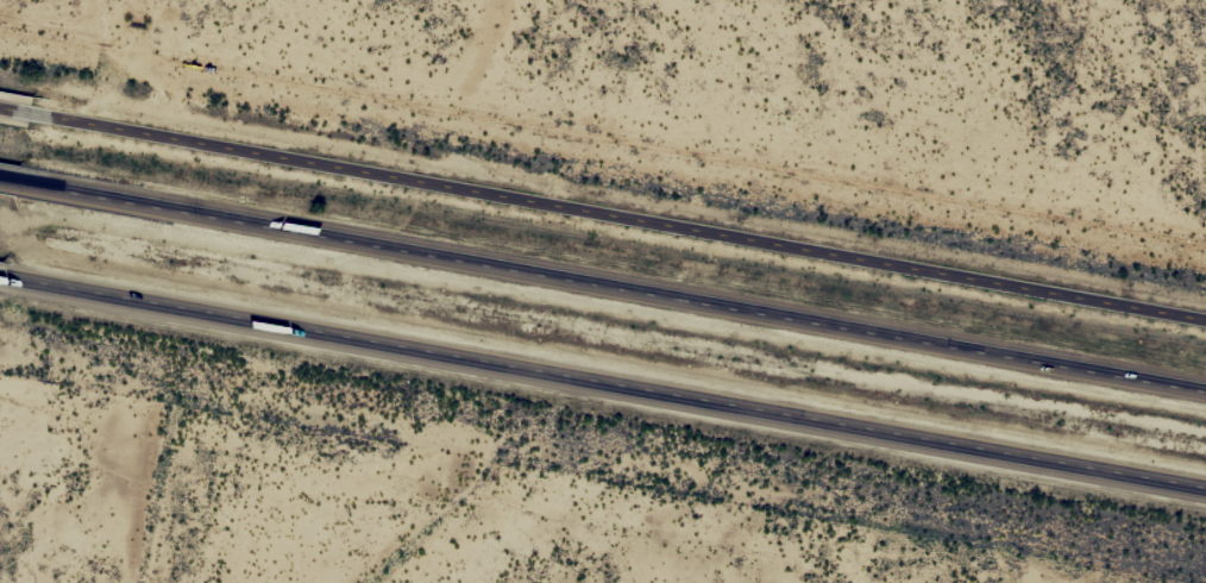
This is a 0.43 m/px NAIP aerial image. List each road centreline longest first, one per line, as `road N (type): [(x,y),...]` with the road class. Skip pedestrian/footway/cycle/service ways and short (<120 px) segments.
road 1 (motorway): [(30,281),(1205,491)]
road 2 (motorway): [(1205,385),(39,183)]
road 3 (tertiary): [(1205,322),(42,119)]

